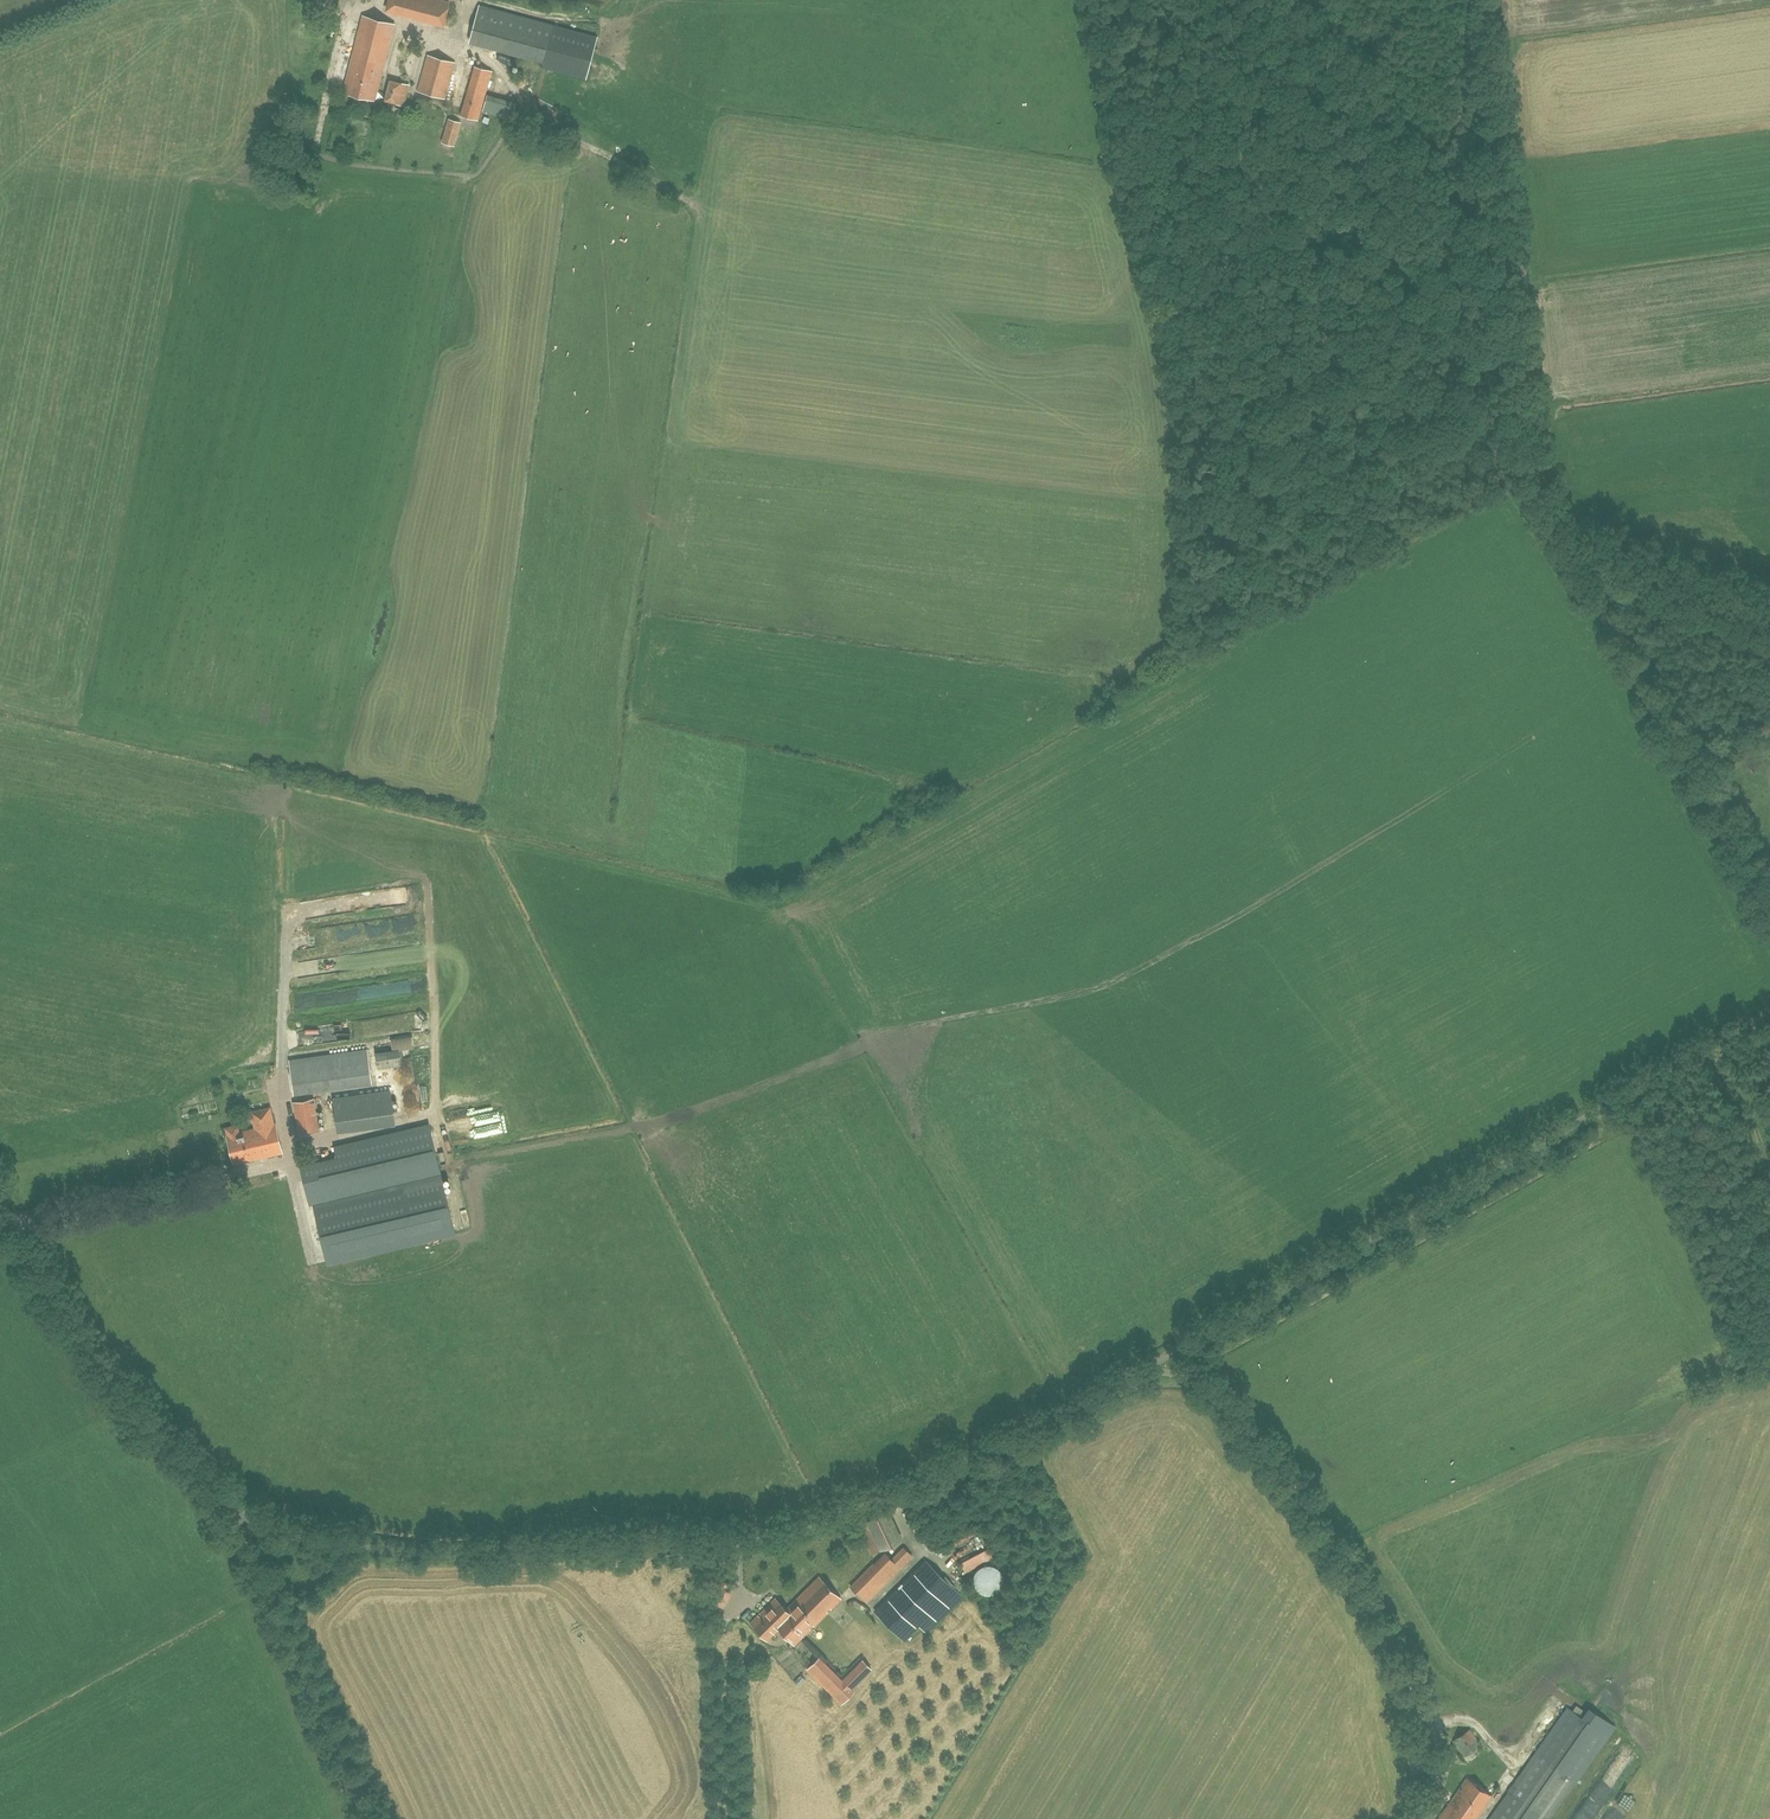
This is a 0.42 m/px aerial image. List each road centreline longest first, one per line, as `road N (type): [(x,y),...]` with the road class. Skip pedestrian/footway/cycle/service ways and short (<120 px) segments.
road 1 (track): [(1769,898),(1554,524),(1537,474),(1488,0)]
road 2 (unclassified): [(232,1507),(334,1541),(437,1556),(762,1537),(827,1524),(901,1492),(1127,1371)]
road 3 (unclassified): [(1127,1371),(1769,1005)]
road 4 (unclassified): [(1433,1719),(1322,1514),(1240,1409),(1194,1372),(1127,1371)]
road 5 (unclassified): [(232,1507),(140,1412),(0,1203)]
road 6 (unclassified): [(370,1818),(232,1507)]
road 7 (track): [(462,0),(460,37),(352,9),(351,0)]
road 8 (track): [(596,27),(477,0)]

